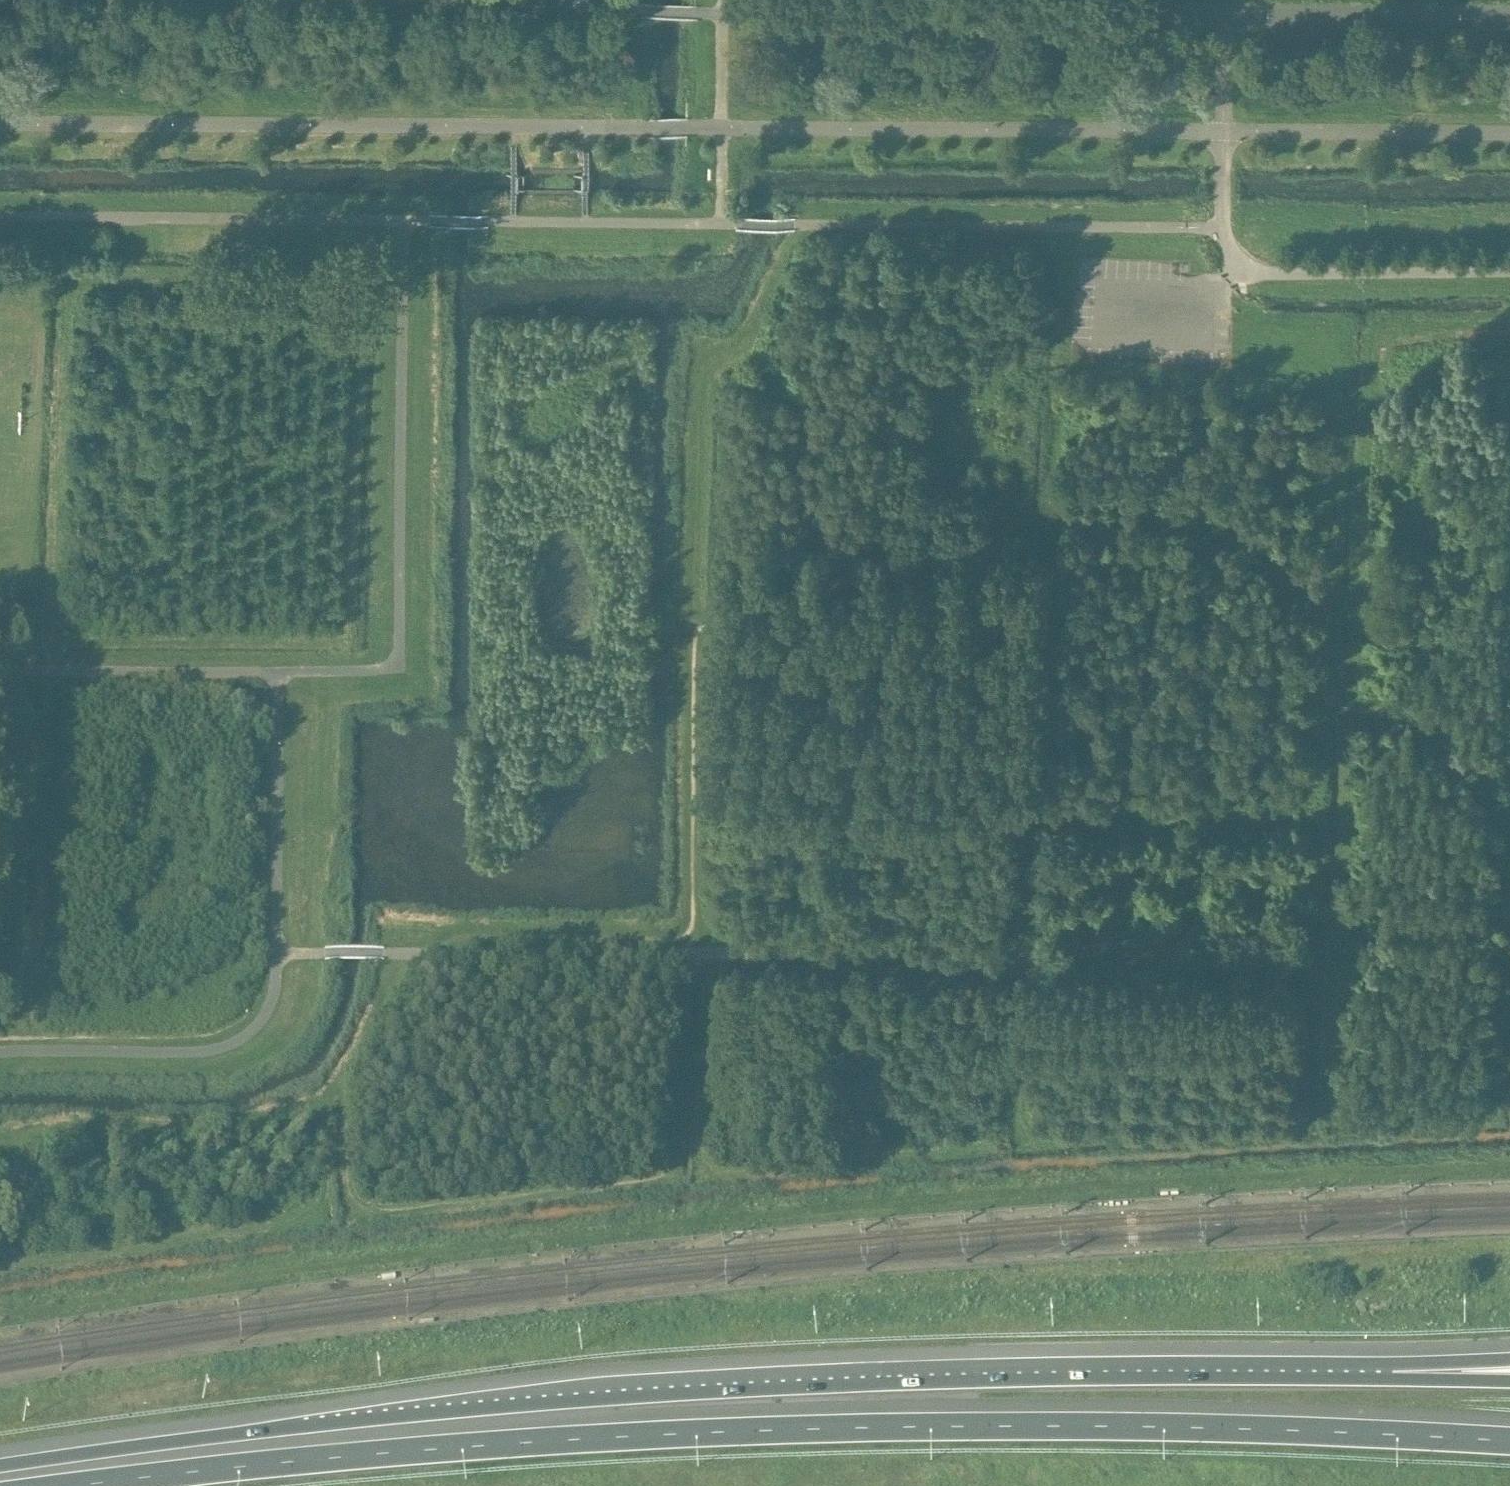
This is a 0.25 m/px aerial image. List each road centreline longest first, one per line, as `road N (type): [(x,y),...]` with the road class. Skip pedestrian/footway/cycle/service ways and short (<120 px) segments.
road 1 (motorway): [(1509,1447),(1027,1422),(583,1431),(310,1453),(60,1485)]
road 2 (motorway): [(1390,1371),(774,1383),(307,1423),(0,1464)]
road 3 (unclassified): [(445,0),(723,15),(1221,14)]
road 4 (unclassified): [(1360,273),(1270,274),(1231,248),(1222,227),(1221,14)]
road 5 (unclassified): [(1221,14),(1509,17)]
road 6 (motorway): [(1509,1360),(1390,1371)]
road 7 (motorway): [(1509,1377),(1390,1371)]

